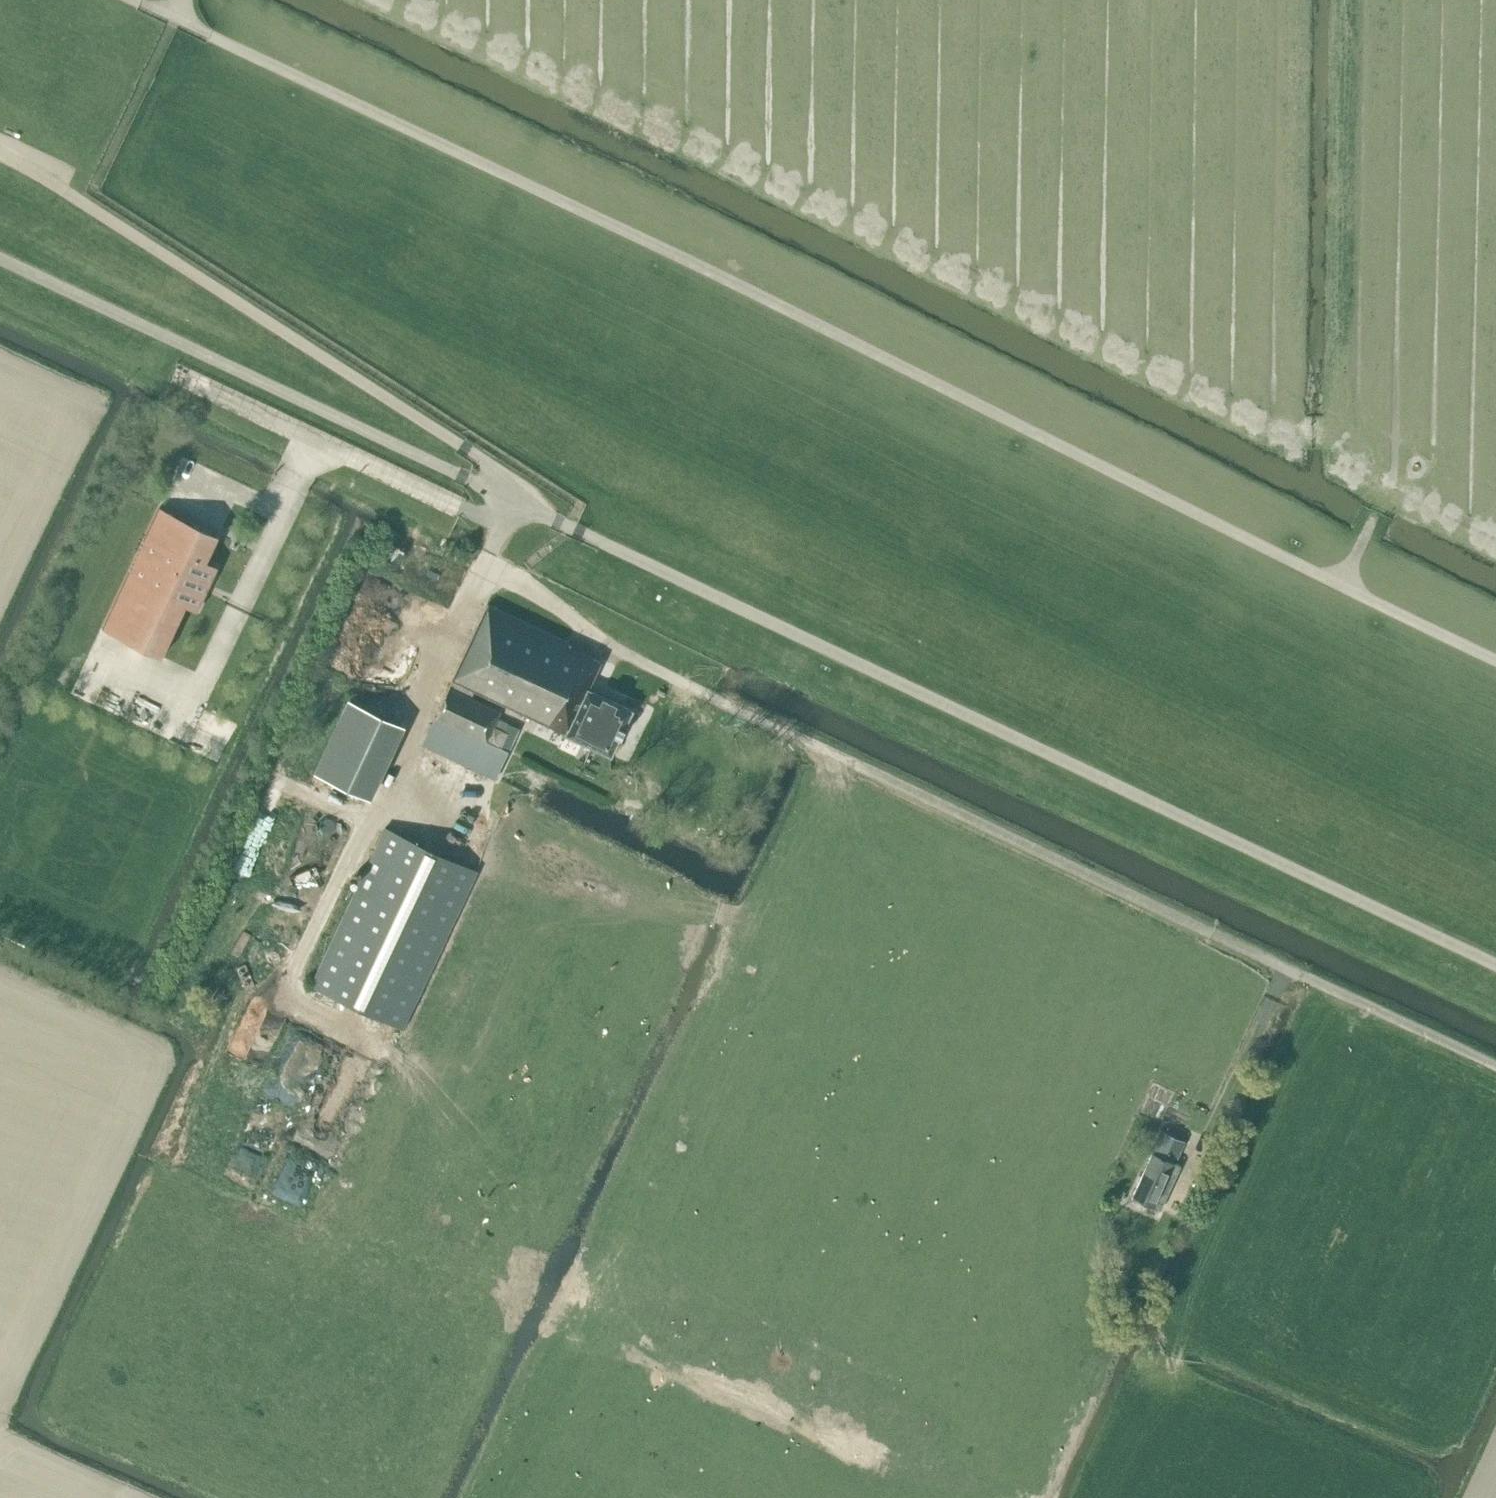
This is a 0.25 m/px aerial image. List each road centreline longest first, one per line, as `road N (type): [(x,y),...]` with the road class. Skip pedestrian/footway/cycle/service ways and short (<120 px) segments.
road 1 (unclassified): [(510,499),(1495,965)]
road 2 (unclassified): [(510,499),(0,259)]

